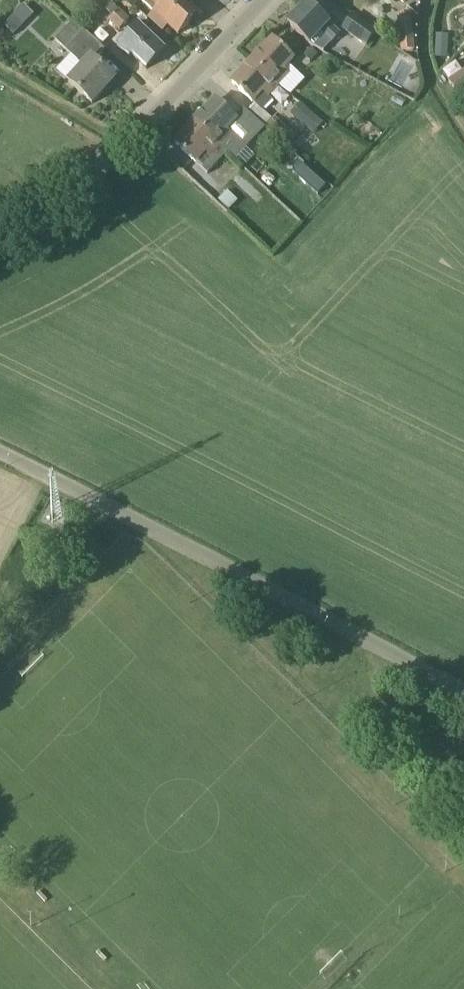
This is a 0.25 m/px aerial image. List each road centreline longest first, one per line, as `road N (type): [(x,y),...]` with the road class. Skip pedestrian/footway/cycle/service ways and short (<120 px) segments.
road 1 (unclassified): [(463,690),(0,453)]
road 2 (residential): [(117,151),(260,0)]
road 3 (unclassified): [(0,229),(117,151)]

